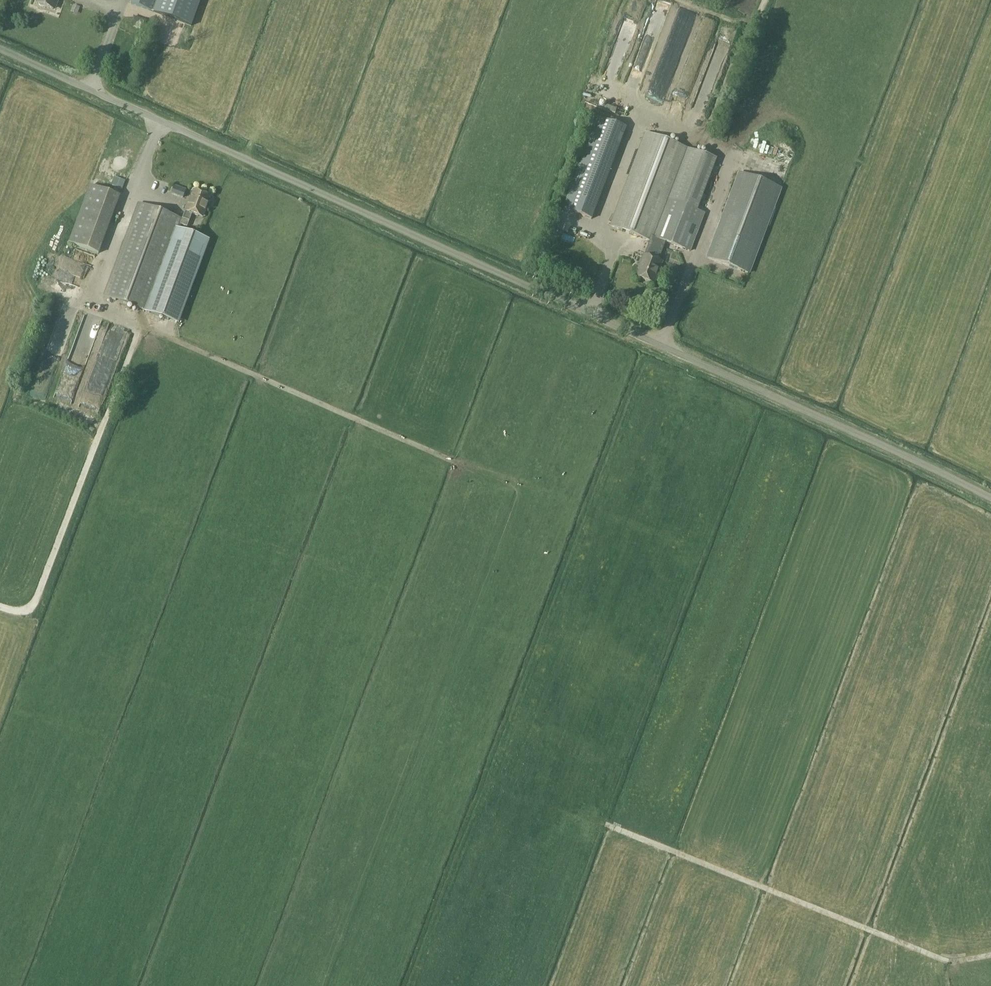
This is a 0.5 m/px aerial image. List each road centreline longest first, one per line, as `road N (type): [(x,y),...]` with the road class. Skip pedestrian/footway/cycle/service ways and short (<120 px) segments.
road 1 (unclassified): [(990,498),(0,48)]
road 2 (track): [(990,955),(955,961),(611,827)]
road 3 (track): [(461,464),(172,340)]
road 4 (track): [(0,450),(26,391),(103,417),(142,328)]

